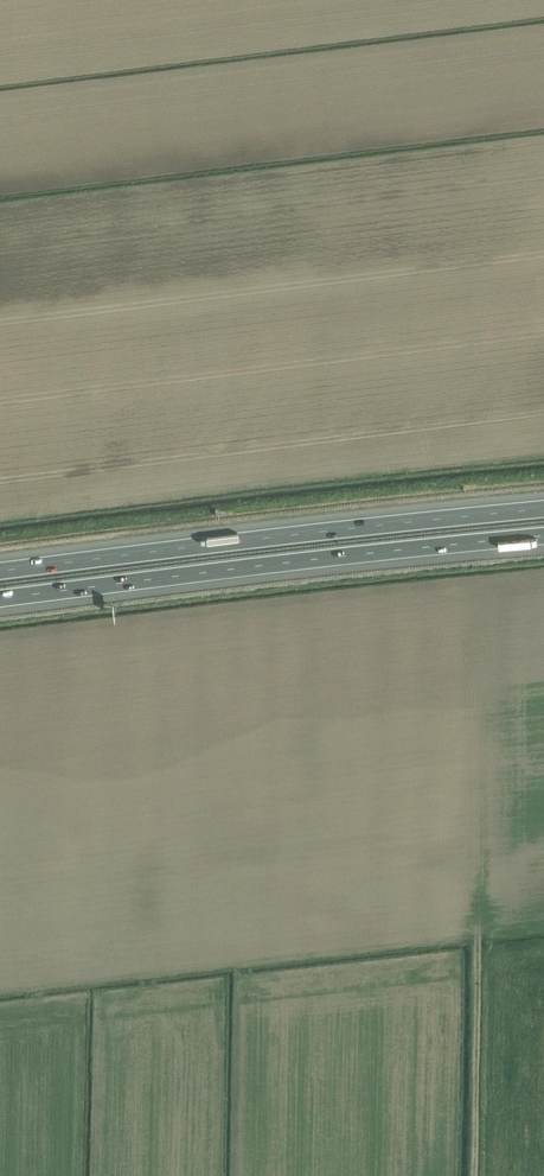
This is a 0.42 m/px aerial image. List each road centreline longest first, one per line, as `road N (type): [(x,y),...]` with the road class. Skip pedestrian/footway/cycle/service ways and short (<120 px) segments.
road 1 (motorway): [(0,599),(543,538)]
road 2 (motorway): [(543,511),(0,572)]

